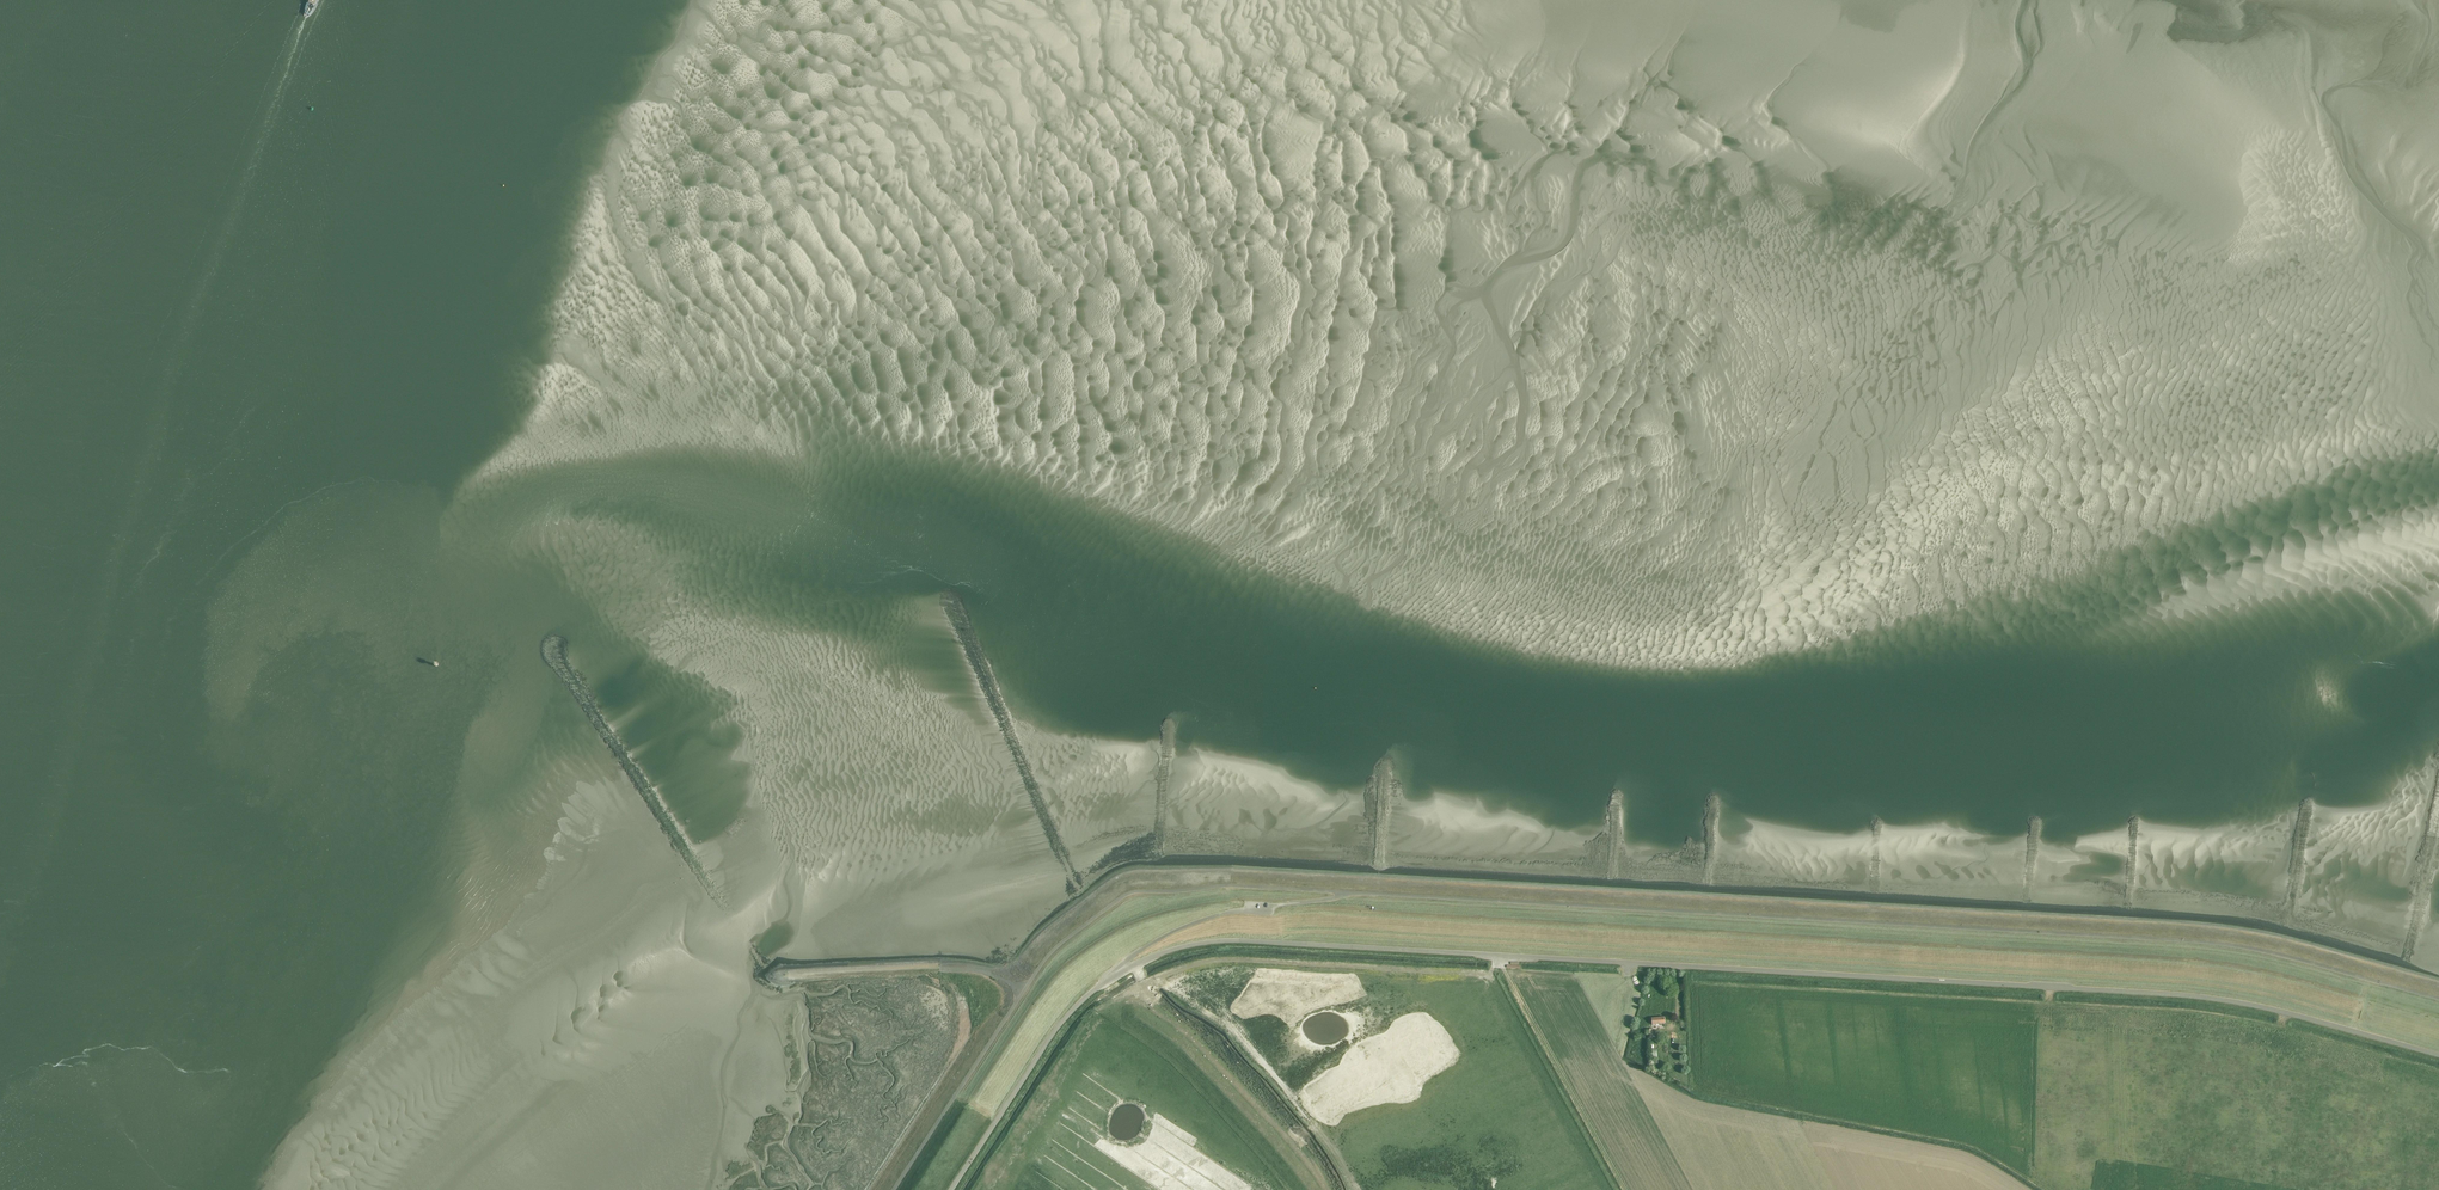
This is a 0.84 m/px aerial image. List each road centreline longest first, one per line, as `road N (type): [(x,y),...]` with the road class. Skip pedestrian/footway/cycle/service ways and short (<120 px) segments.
road 1 (tertiary): [(952,1189),(1057,1029),(1091,992),(1169,952),(1223,940),(2175,995),(2274,1010),(2438,1055)]
road 2 (track): [(1503,956),(1502,967),(1626,1189)]

